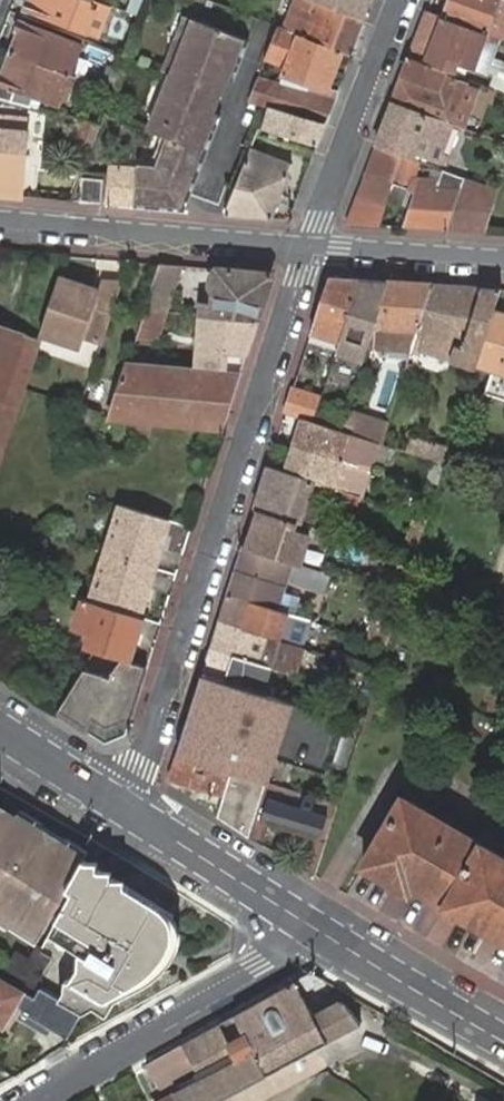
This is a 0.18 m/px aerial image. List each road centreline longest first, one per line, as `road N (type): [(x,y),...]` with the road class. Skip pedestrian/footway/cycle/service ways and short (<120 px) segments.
road 1 (residential): [(305,245),(135,761),(110,800)]
road 2 (residential): [(326,933),(30,1100)]
road 3 (tertiary): [(305,245),(0,219)]
road 4 (residential): [(305,245),(399,0)]
road 5 (tertiary): [(326,933),(110,800)]
road 6 (tertiary): [(503,1041),(326,933)]
road 7 (tertiary): [(503,260),(305,245)]
road 8 (tertiary): [(110,800),(0,729)]

